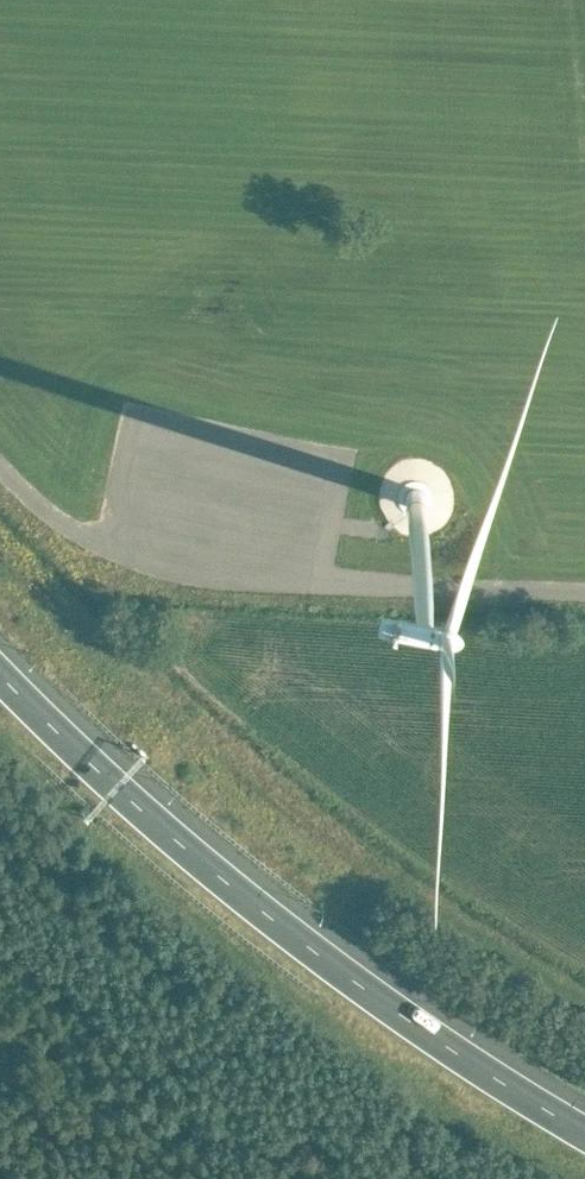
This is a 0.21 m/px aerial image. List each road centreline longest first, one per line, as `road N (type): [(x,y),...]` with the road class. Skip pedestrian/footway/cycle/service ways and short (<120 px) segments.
road 1 (motorway): [(584,1130),(491,1075),(312,947),(98,772),(0,673)]
road 2 (track): [(0,458),(74,524),(169,572),(584,594)]

